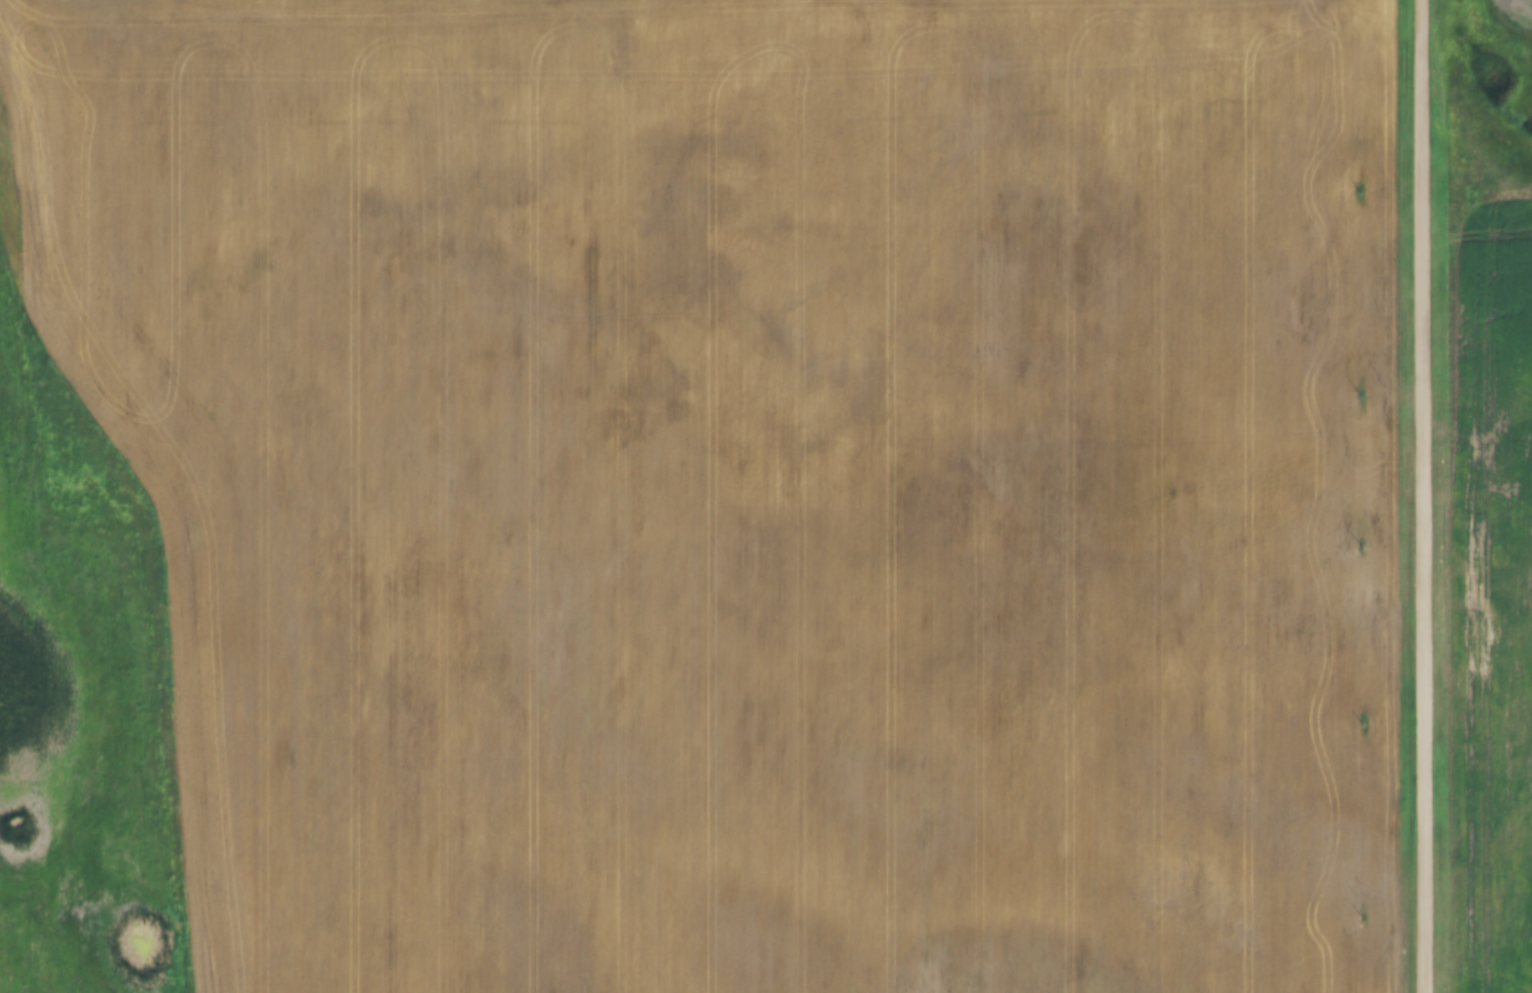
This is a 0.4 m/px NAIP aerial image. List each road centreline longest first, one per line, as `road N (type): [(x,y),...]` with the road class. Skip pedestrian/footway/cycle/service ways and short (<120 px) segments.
road 1 (residential): [(1423,992),(1419,0)]

